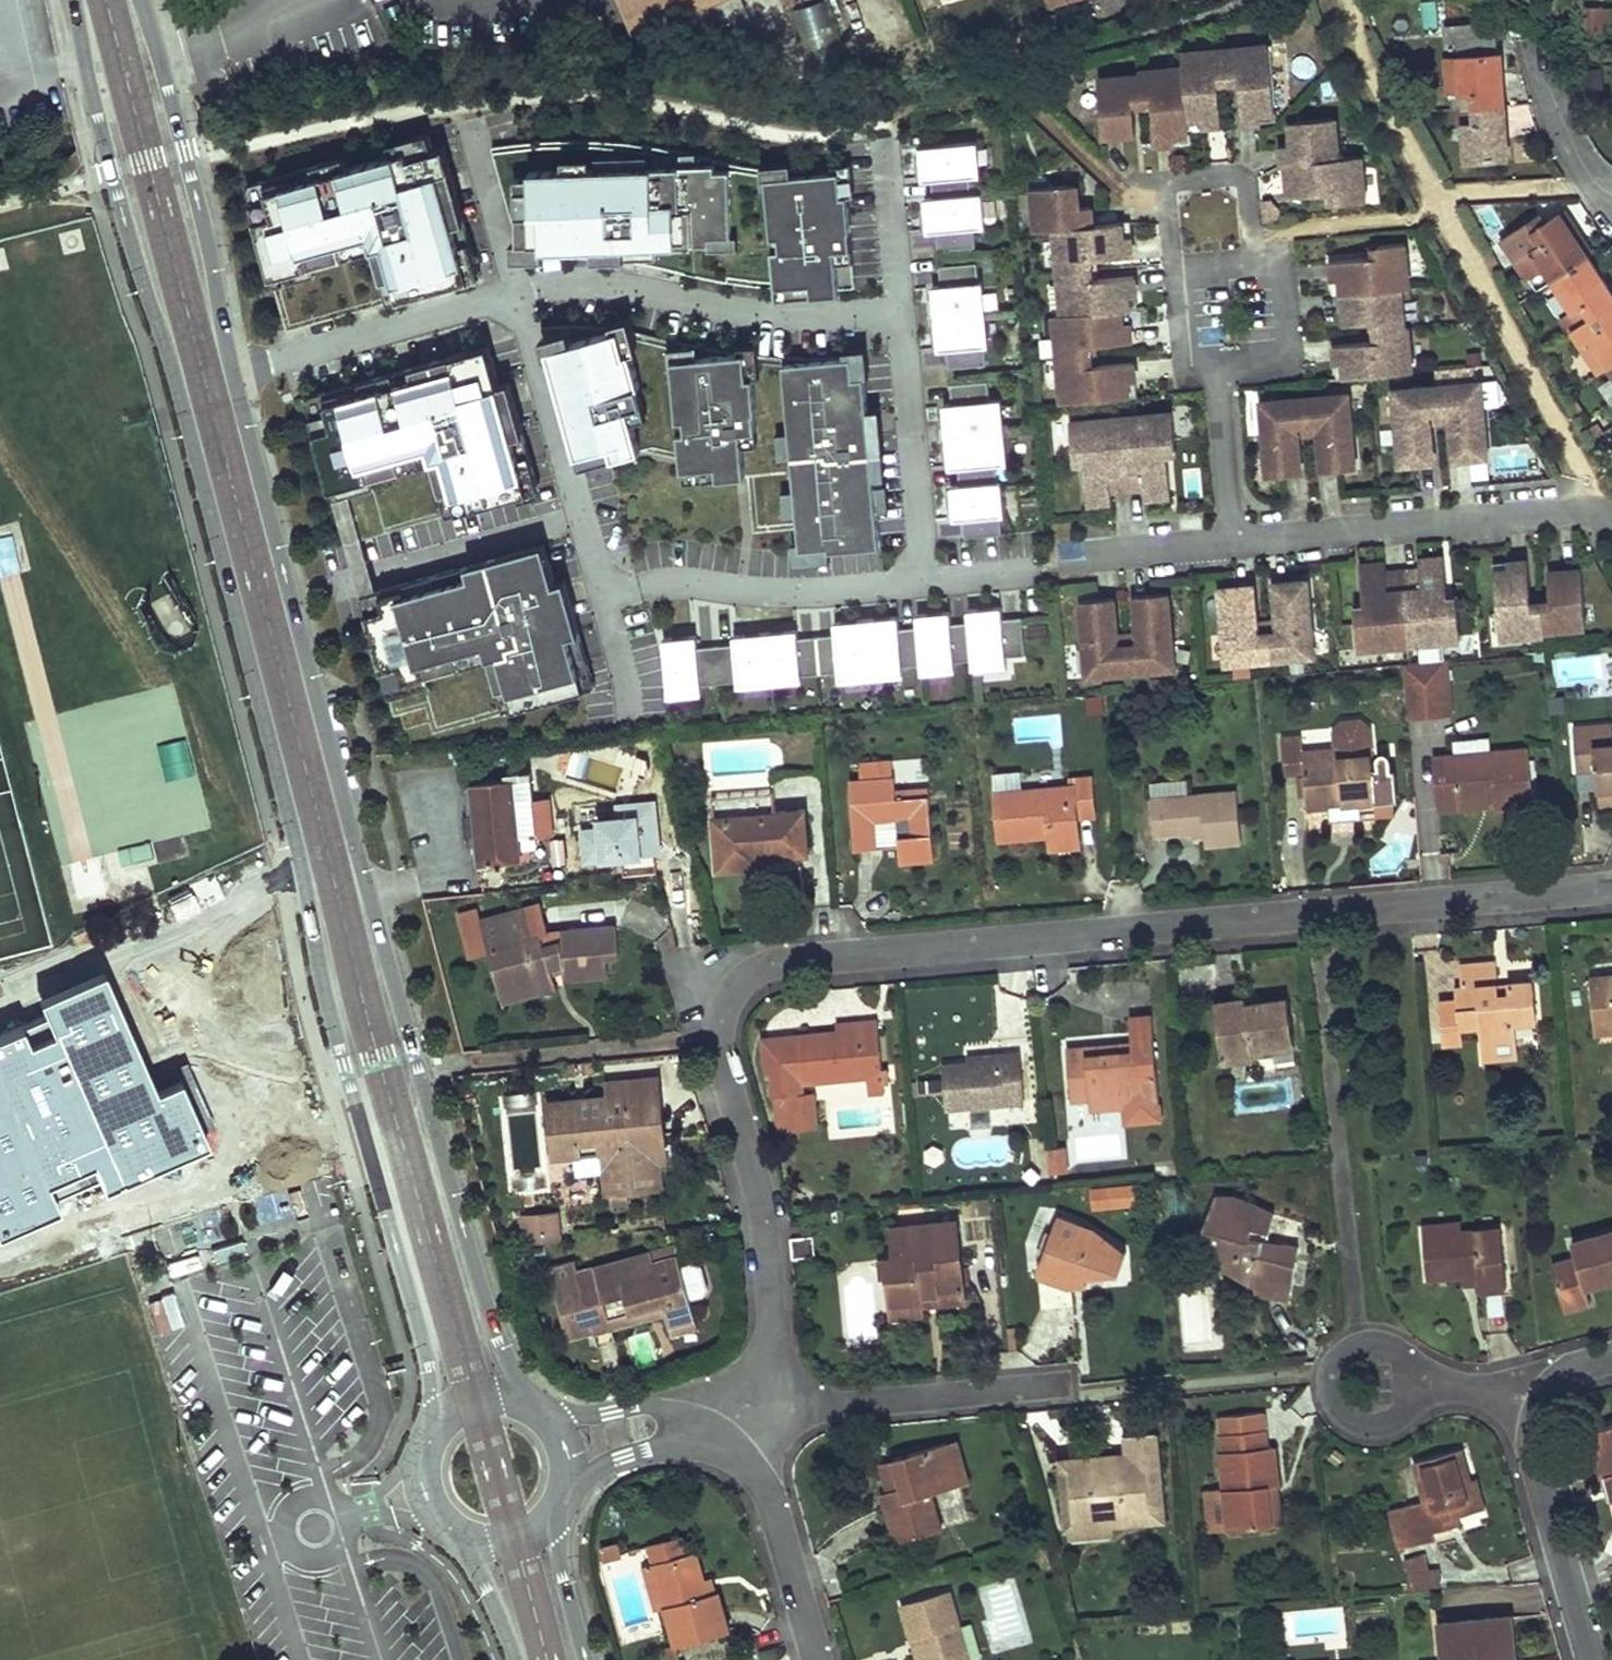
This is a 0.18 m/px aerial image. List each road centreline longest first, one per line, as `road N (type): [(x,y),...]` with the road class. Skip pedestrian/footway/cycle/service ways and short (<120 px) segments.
road 1 (tertiary): [(74,0),(119,202),(169,353),(295,840),(320,979),(429,1364),(428,1438)]
road 2 (tertiary): [(526,1404),(494,1337),(462,1227),(232,375)]
road 3 (residential): [(735,988),(782,964),(1611,887)]
road 4 (residential): [(769,1403),(775,1334),(765,1218),(720,1064),(723,1009),(735,988)]
road 5 (residential): [(1611,528),(1600,507),(1232,543)]
road 6 (tertiary): [(232,375),(199,210),(140,0)]
road 7 (residential): [(519,296),(605,285),(791,318),(901,310)]
road 8 (residential): [(603,599),(670,585),(797,597),(925,585)]
road 9 (residential): [(769,1403),(842,1407),(1069,1387)]
road 10 (residential): [(232,375),(519,296)]
road 11 (residential): [(925,585),(901,310)]
road 12 (residential): [(1590,1659),(1532,1464),(1544,1398)]
road 13 (residential): [(333,589),(581,521)]
road 14 (residential): [(1173,273),(1167,201),(1176,182),(1234,178),(1248,185),(1255,267)]
road 15 (residential): [(719,1446),(750,1467),(771,1503),(816,1659)]
road 16 (residential): [(1412,1373),(1396,1352),(1358,1348),(1334,1372),(1333,1397),(1348,1418),(1385,1425),(1406,1410),(1414,1386)]
road 17 (residential): [(519,296),(581,521)]
road 18 (residential): [(1255,267),(1282,265),(1291,371),(1216,377)]
road 19 (residential): [(1537,40),(1562,124),(1592,182),(1611,195)]
road 20 (residential): [(469,129),(519,296)]
road 21 (residential): [(901,310),(885,141)]
road 22 (residential): [(1232,543),(1216,377)]
road 23 (tertiary): [(585,1659),(556,1516)]
road 24 (residential): [(1232,543),(1090,558)]
road 25 (residential): [(1216,377),(1181,379),(1173,273)]
road 26 (residential): [(1544,1398),(1414,1386)]
road 27 (tertiary): [(463,1540),(514,1659)]
road 28 (residential): [(603,599),(629,716)]
road 29 (tertiary): [(428,1438),(420,1468),(427,1506),(463,1540)]

